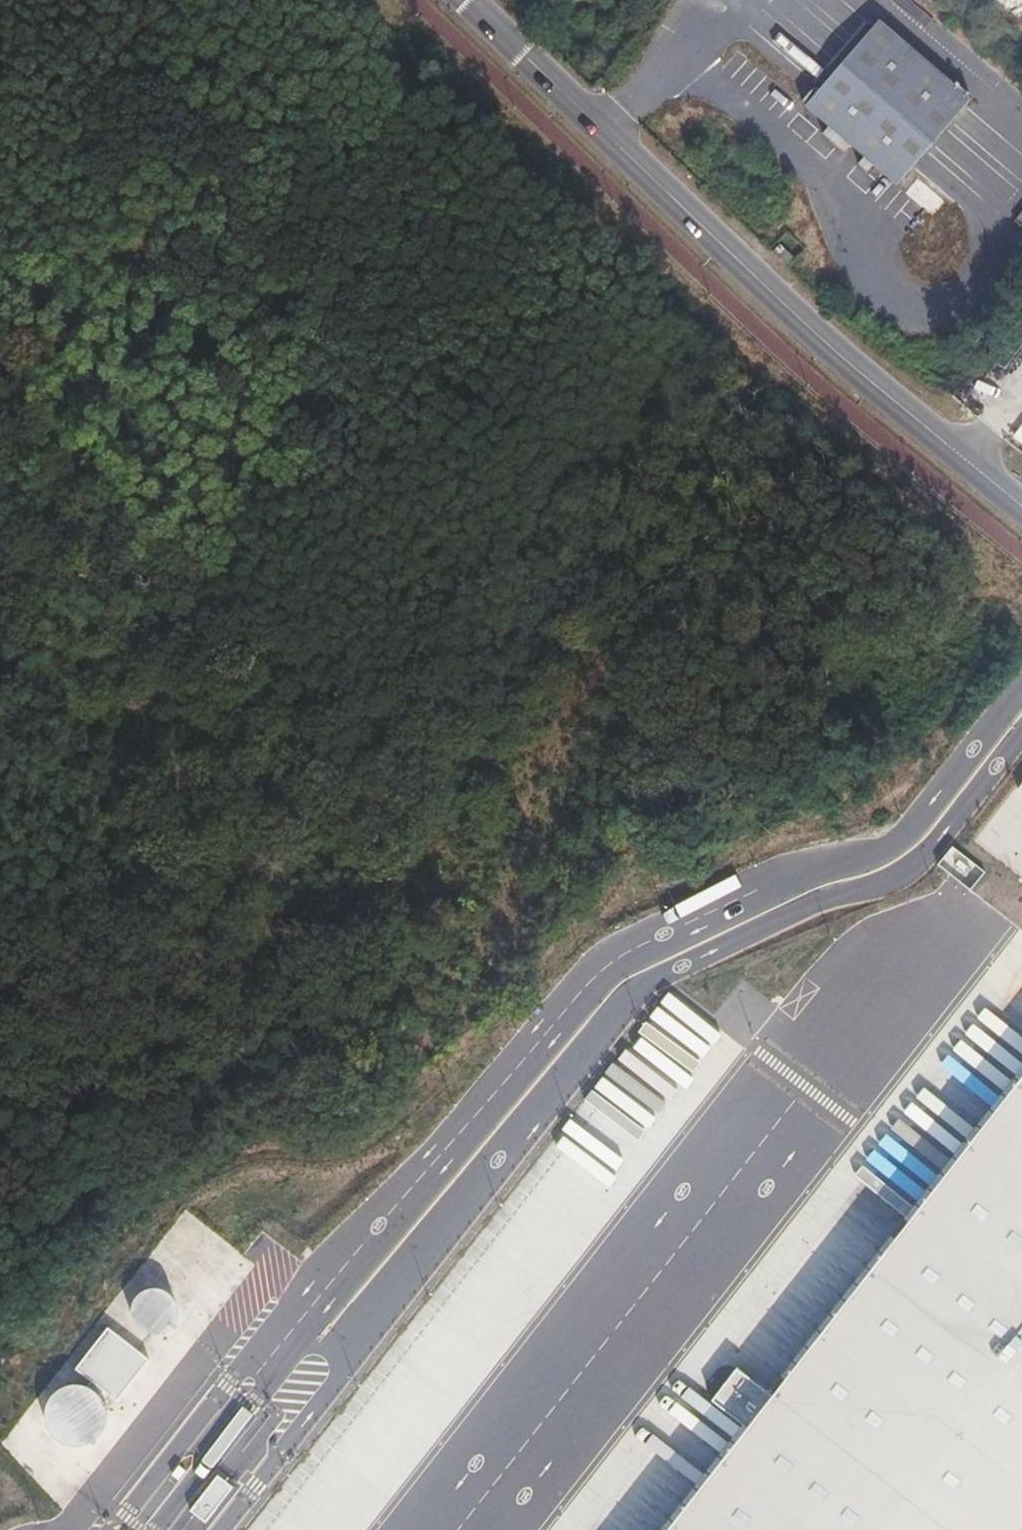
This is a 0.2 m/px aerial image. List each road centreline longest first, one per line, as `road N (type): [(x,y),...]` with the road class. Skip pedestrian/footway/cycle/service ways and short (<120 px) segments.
road 1 (tertiary): [(1021,506),(814,330),(468,0)]

